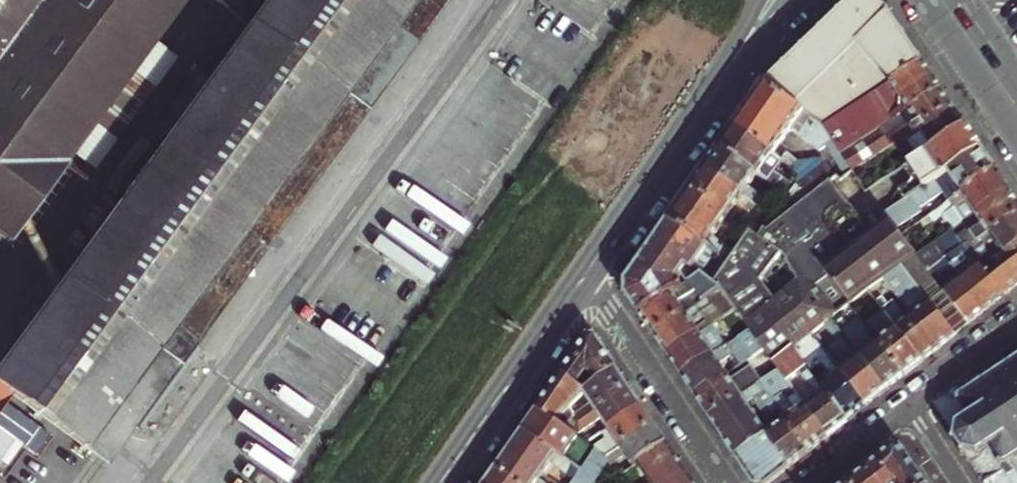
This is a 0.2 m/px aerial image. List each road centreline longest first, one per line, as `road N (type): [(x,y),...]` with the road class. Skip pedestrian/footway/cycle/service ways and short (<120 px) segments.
road 1 (primary): [(587,277),(739,56)]
road 2 (primary): [(440,482),(587,277)]
road 3 (residential): [(728,482),(587,277)]
road 4 (residential): [(907,409),(1016,323)]
road 5 (tertiary): [(941,0),(1016,109)]

